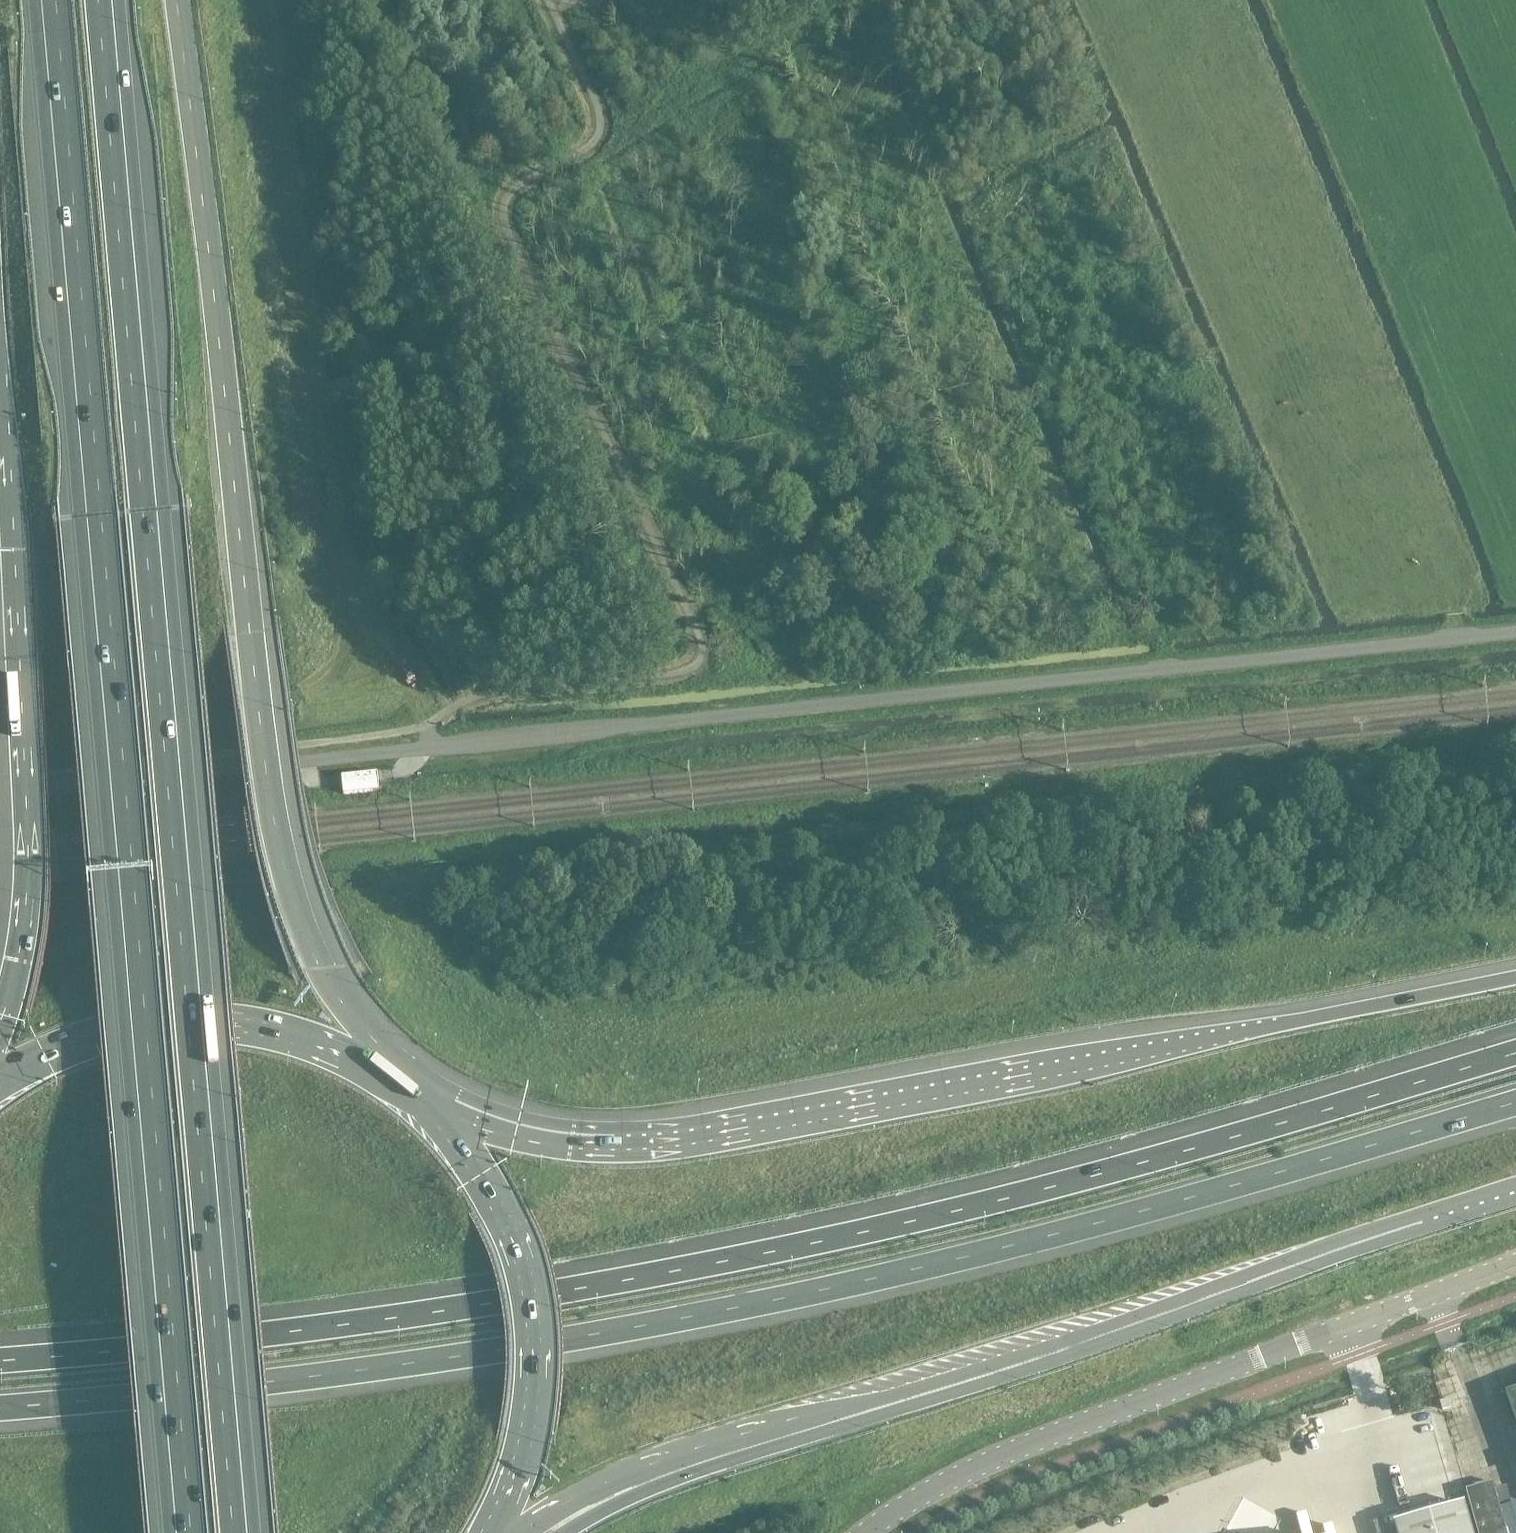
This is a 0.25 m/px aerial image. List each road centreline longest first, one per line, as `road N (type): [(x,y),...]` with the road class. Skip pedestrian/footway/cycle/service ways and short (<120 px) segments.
road 1 (motorway): [(1515,1052),(1099,1173),(777,1250),(354,1324),(0,1359)]
road 2 (motorway): [(0,1407),(318,1375),(608,1332),(1114,1219),(1515,1101)]
road 3 (motorway): [(51,0),(186,1532)]
road 4 (motorway): [(239,1532),(104,0)]
road 5 (unclassified): [(0,795),(1515,632)]
road 6 (motorway): [(390,1073),(320,970),(298,920),(273,821),(174,0)]
road 7 (motorway): [(1515,979),(879,1108),(638,1144),(573,1143),(430,1103)]
road 8 (motorway): [(673,1464),(1067,1348),(1515,1191)]
road 9 (secondary): [(871,1532),(987,1463),(1515,1262)]
road 10 (motorway): [(0,367),(27,858),(18,964),(0,1018)]
road 11 (trunk): [(494,1532),(509,1507),(531,1400),(532,1321),(499,1207),(430,1103)]
road 12 (trunk): [(390,1073),(311,1035),(176,1014),(66,1037),(0,1074)]
road 13 (motorway): [(519,1532),(608,1484),(673,1464)]
road 14 (motorway): [(563,1532),(673,1464)]

